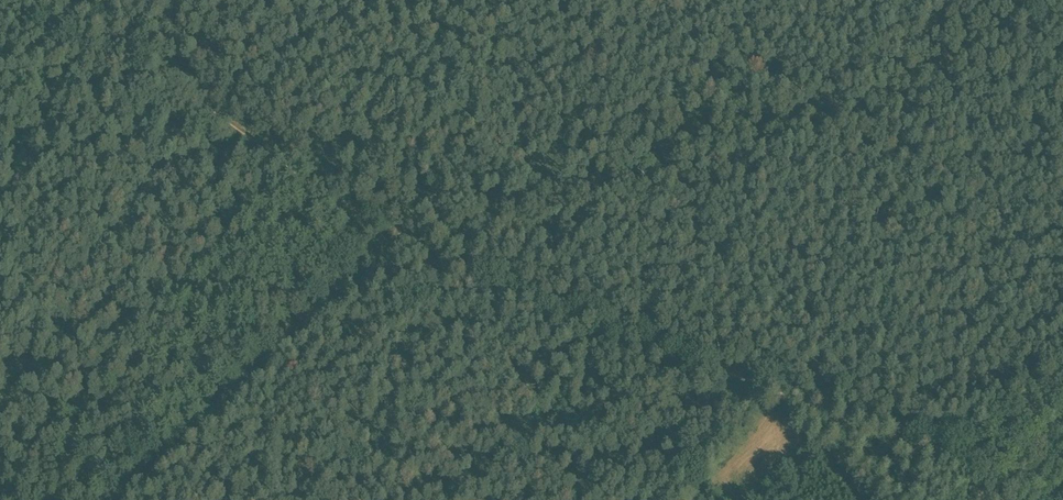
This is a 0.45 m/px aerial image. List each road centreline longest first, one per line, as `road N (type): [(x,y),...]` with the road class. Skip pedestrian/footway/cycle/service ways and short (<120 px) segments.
road 1 (track): [(393,246),(993,479)]
road 2 (track): [(393,246),(50,0)]
road 3 (track): [(124,499),(393,246)]
road 4 (track): [(974,499),(1062,409)]

